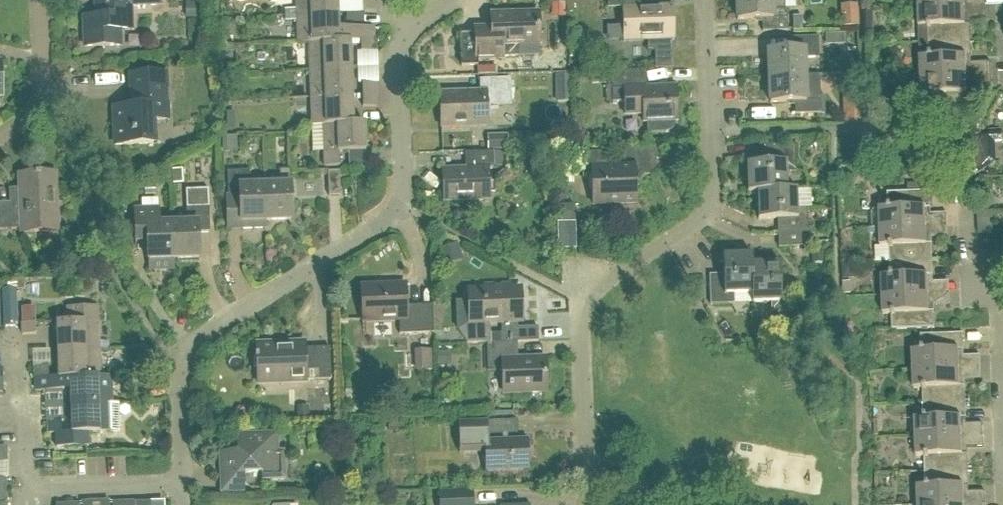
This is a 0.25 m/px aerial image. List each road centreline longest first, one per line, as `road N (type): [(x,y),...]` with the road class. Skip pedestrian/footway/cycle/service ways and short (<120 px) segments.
road 1 (residential): [(398,17),(402,196),(396,214),(181,354),(183,482)]
road 2 (residential): [(588,504),(580,329),(585,303),(696,224),(709,197),(704,0)]
road 3 (residential): [(183,482),(30,485),(19,343)]
road 4 (residential): [(43,0),(46,109),(0,136)]
road 5 (residential): [(1002,406),(998,271)]

